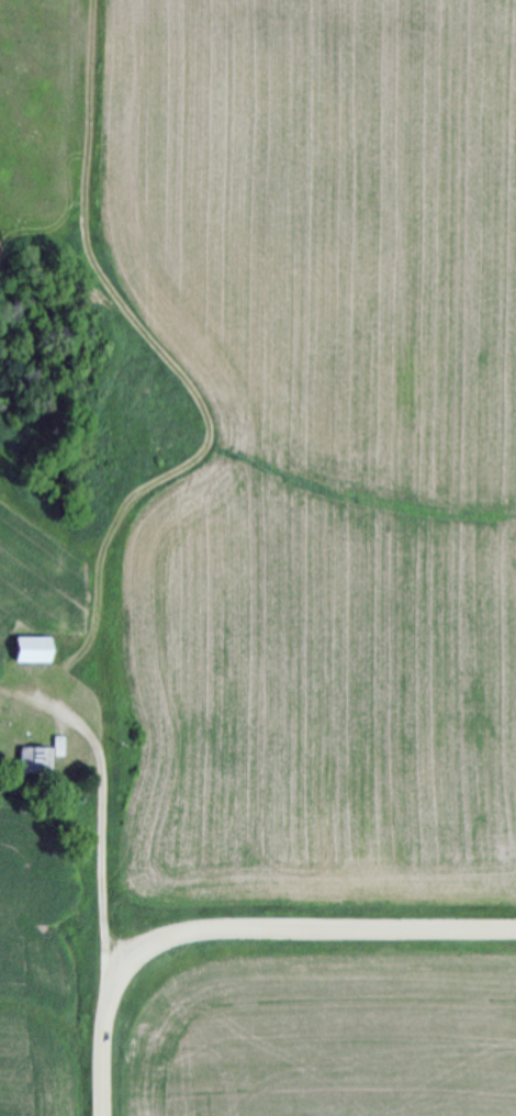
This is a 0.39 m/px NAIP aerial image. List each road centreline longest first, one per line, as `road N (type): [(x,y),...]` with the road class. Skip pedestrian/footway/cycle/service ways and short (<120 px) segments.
road 1 (residential): [(108,996),(121,969),(146,949),(201,934),(515,934)]

